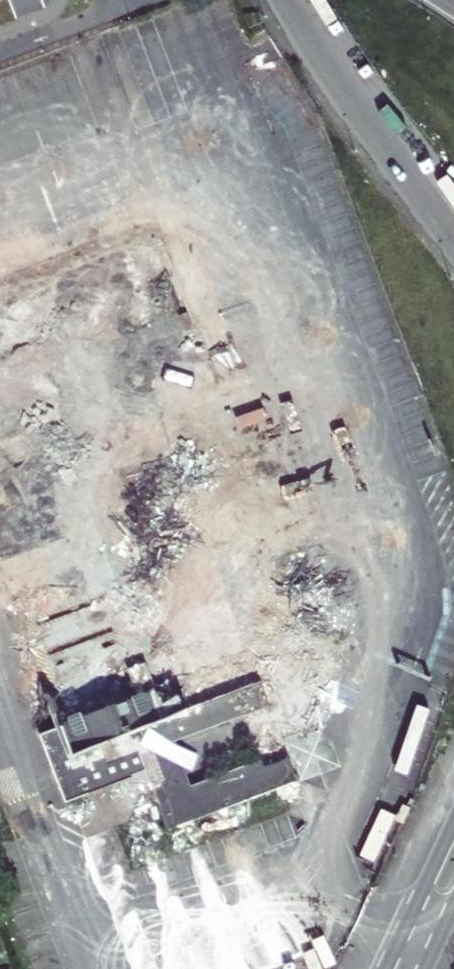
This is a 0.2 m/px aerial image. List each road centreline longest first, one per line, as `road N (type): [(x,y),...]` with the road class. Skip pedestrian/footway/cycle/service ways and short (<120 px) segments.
road 1 (tertiary): [(278,0),(453,235)]
road 2 (secondary): [(453,821),(383,968)]

